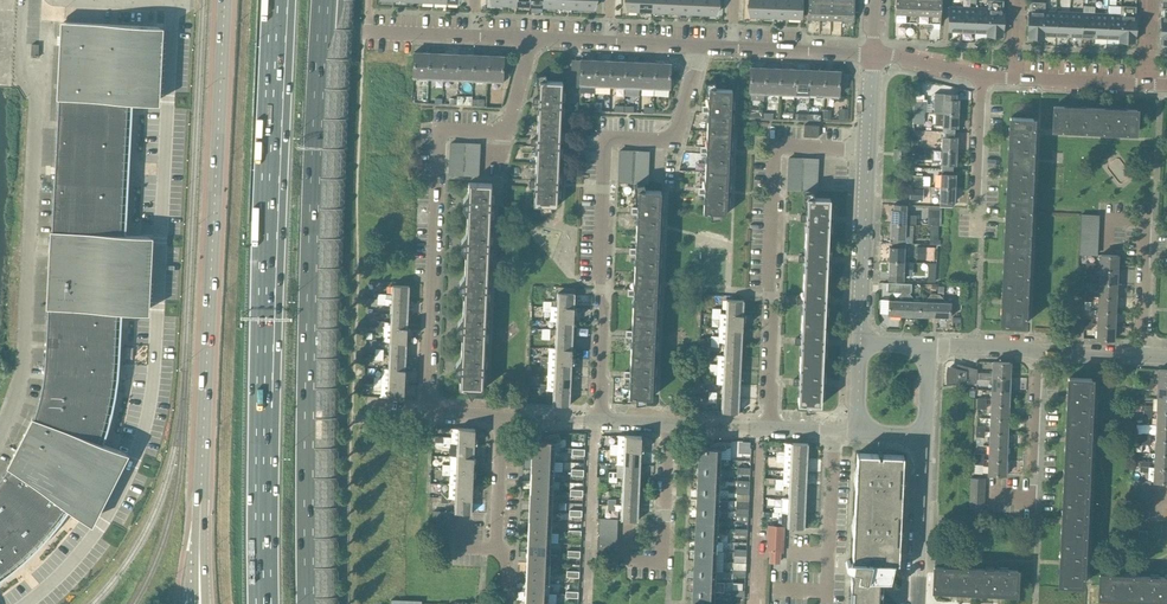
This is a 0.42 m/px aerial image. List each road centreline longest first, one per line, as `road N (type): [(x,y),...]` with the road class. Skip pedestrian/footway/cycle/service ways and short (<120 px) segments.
road 1 (secondary): [(201,603),(225,0)]
road 2 (motorway): [(311,603),(308,456),(326,0)]
road 3 (motorway): [(280,0),(266,301),(266,603)]
road 4 (residential): [(428,414),(439,128),(505,131),(534,40)]
road 5 (residential): [(600,418),(606,140),(674,141),(700,46)]
road 6 (residential): [(768,424),(776,146),(869,150)]
road 7 (residential): [(858,344),(869,150)]
road 8 (residential): [(504,603),(505,557),(497,539),(503,419)]
road 9 (residential): [(992,496),(1030,497),(1038,352)]
road 10 (residential): [(917,603),(926,431)]
road 11 (residential): [(824,592),(834,427)]
road 12 (residential): [(974,235),(979,77)]
road 13 (residential): [(873,54),(731,47)]
road 14 (residential): [(664,563),(668,421)]
road 15 (residential): [(1141,357),(1145,222)]
road 16 (residential): [(1145,84),(1014,78)]

